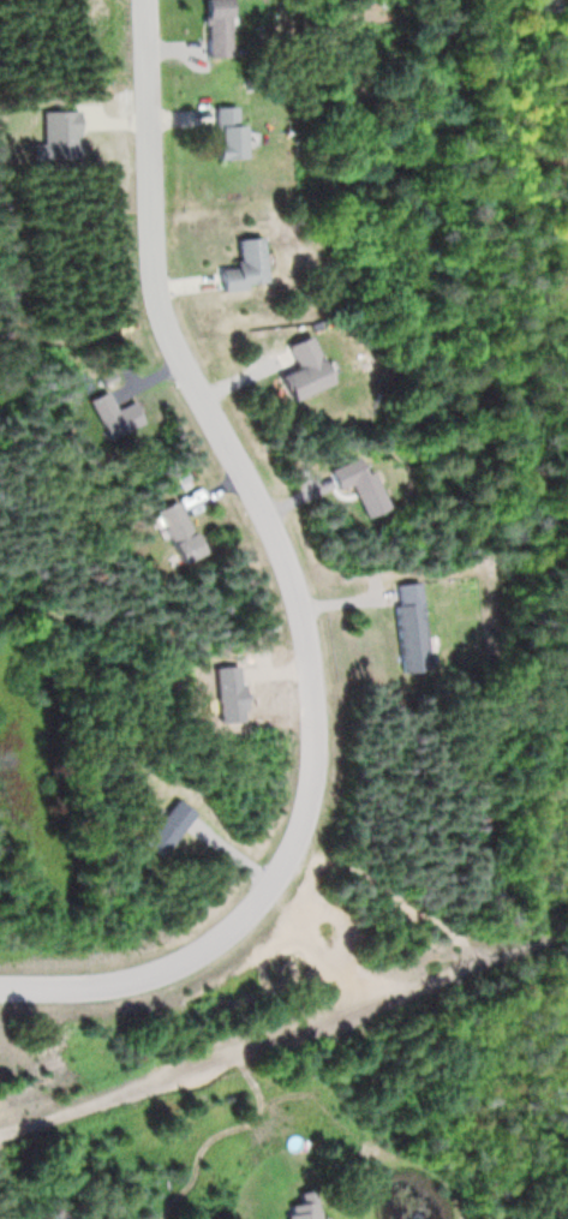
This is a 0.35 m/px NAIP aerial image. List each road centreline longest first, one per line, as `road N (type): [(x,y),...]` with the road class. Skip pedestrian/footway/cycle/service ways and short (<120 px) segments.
road 1 (residential): [(0,986),(102,985),(189,957),(239,919),(283,849),(307,760),(305,668),(283,573),(249,484),(159,327),(148,273),(138,0)]
road 2 (track): [(567,942),(0,1142)]
road 3 (track): [(283,849),(355,874),(494,968)]

